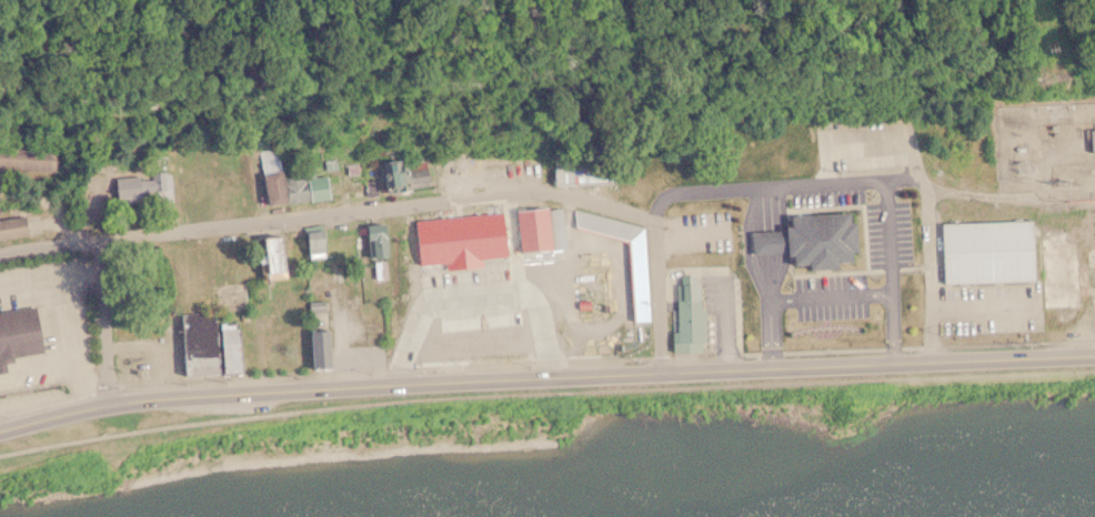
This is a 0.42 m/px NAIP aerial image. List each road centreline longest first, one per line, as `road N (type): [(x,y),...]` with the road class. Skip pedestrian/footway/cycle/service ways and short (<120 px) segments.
road 1 (secondary): [(1094,355),(181,393),(109,401),(0,428)]
road 2 (residential): [(0,255),(535,191),(577,193),(653,222),(664,372)]
road 3 (residential): [(109,401),(91,239)]

